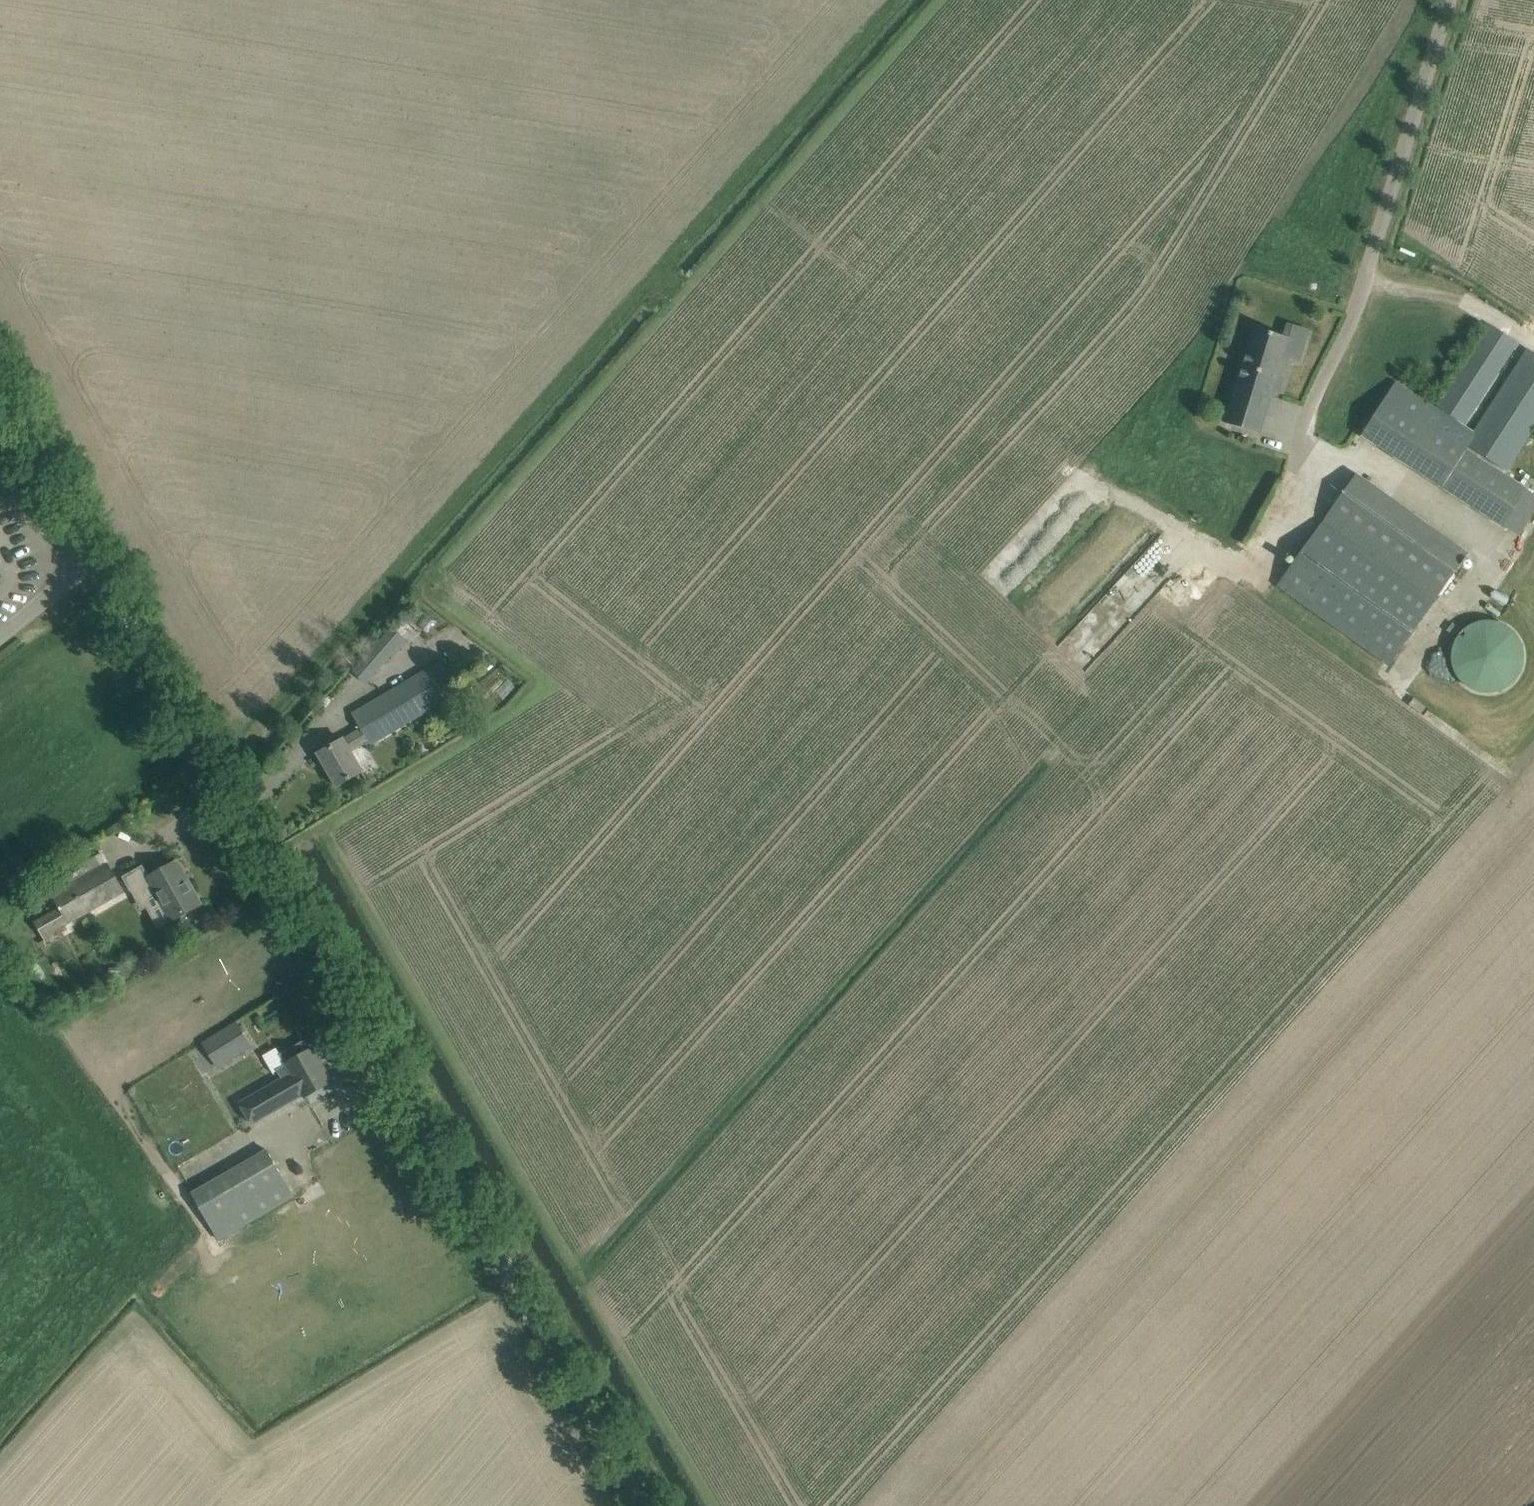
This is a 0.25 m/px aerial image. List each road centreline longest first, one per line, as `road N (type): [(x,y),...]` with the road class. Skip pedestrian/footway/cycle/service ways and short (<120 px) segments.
road 1 (tertiary): [(663,1505),(87,565)]
road 2 (tertiary): [(87,565),(0,410)]

